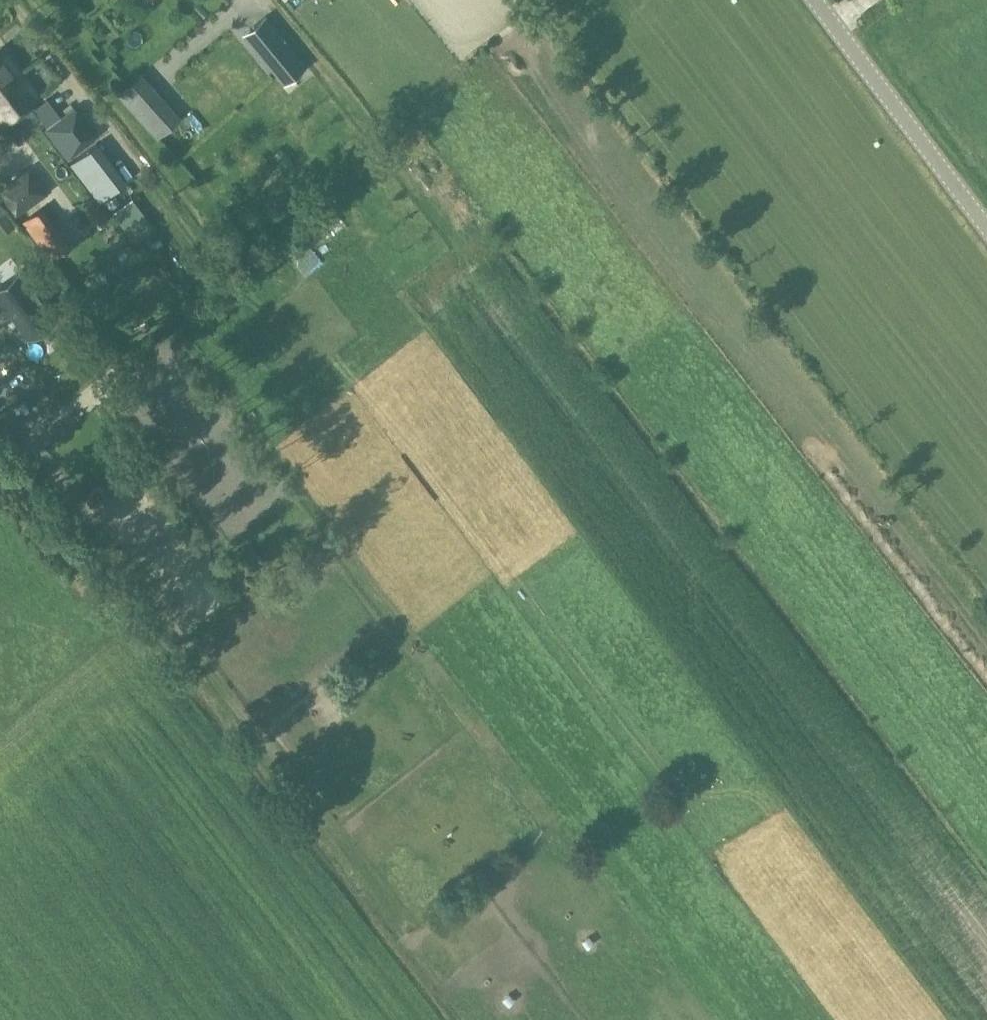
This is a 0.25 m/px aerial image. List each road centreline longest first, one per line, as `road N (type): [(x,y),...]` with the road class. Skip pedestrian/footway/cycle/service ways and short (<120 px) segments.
road 1 (unclassified): [(986,224),(815,0)]

